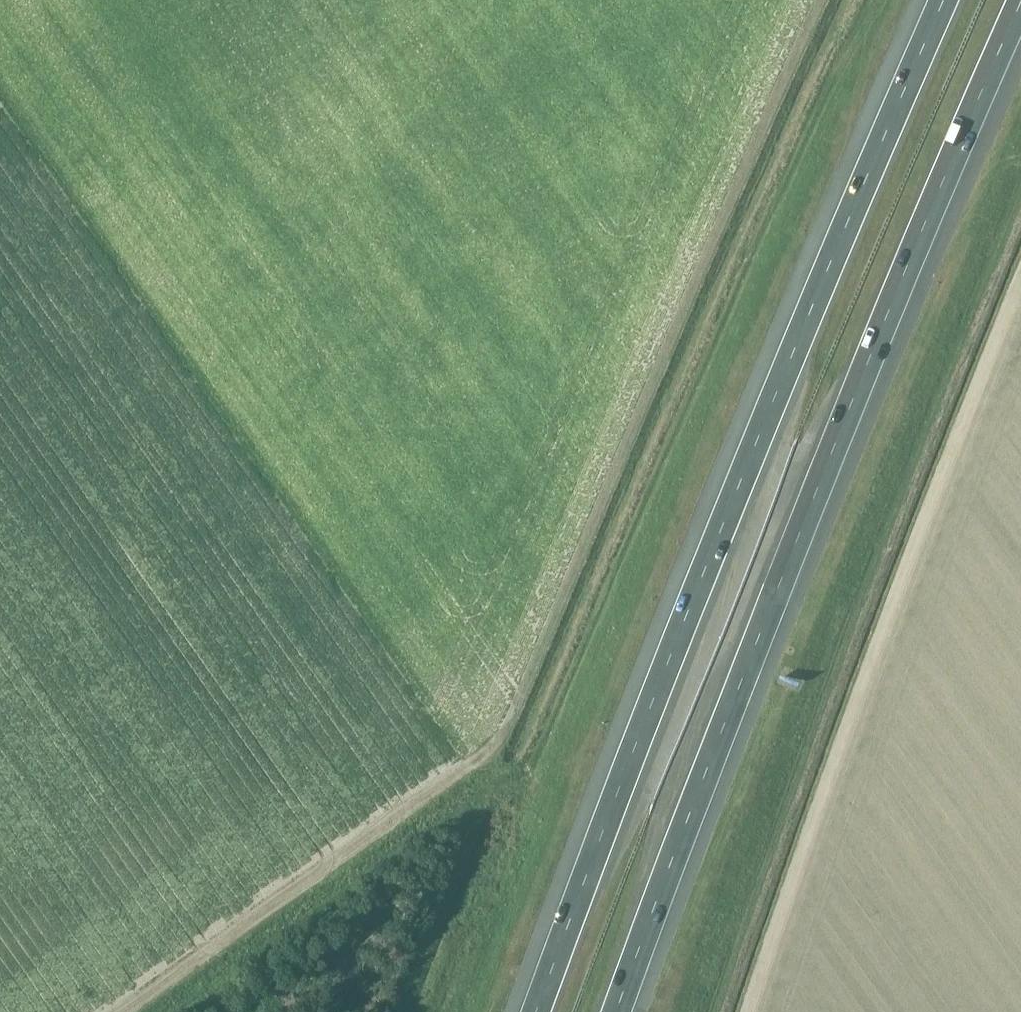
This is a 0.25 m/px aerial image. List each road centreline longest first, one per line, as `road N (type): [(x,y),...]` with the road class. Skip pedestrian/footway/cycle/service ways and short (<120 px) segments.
road 1 (motorway): [(944,0),(716,538),(536,1011)]
road 2 (motorway): [(616,1011),(865,371),(1020,4)]

